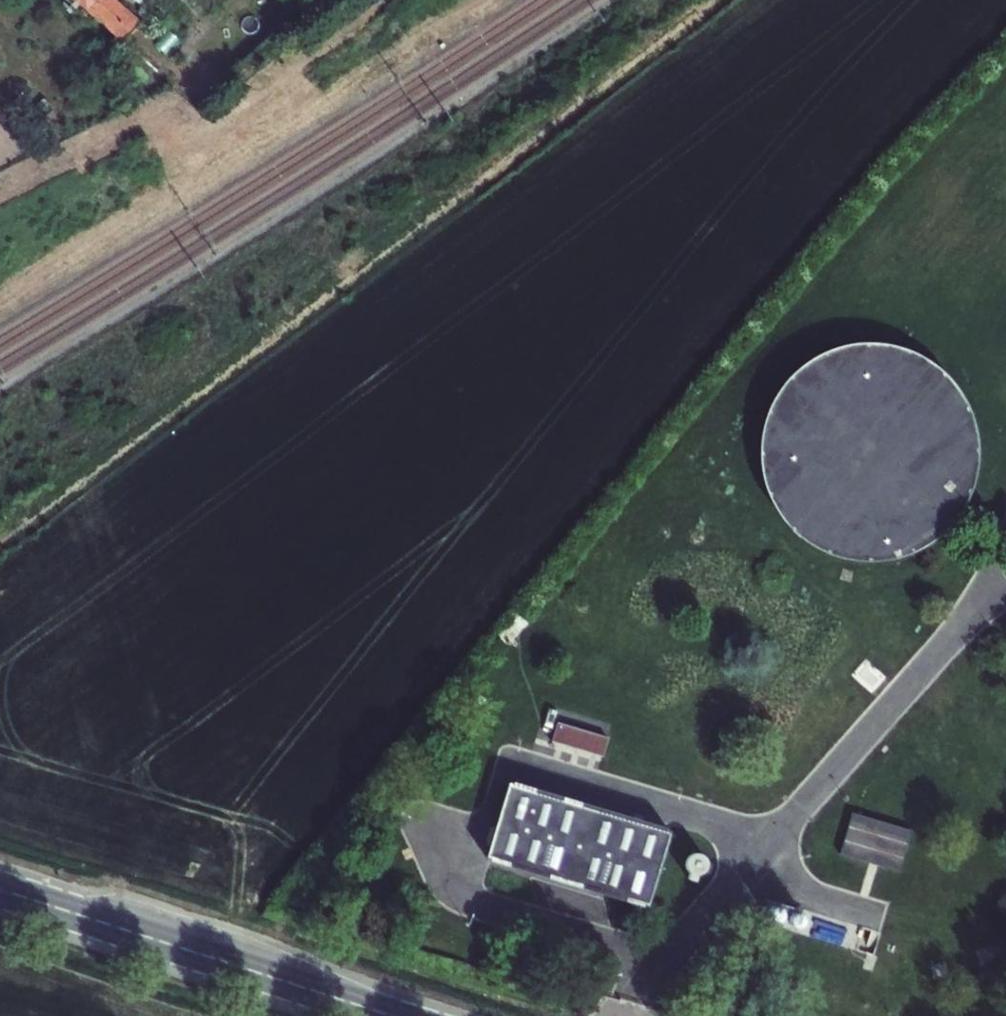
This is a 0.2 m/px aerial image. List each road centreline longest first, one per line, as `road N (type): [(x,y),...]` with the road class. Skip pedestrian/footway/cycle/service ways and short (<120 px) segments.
road 1 (primary): [(0,890),(391,1015)]

